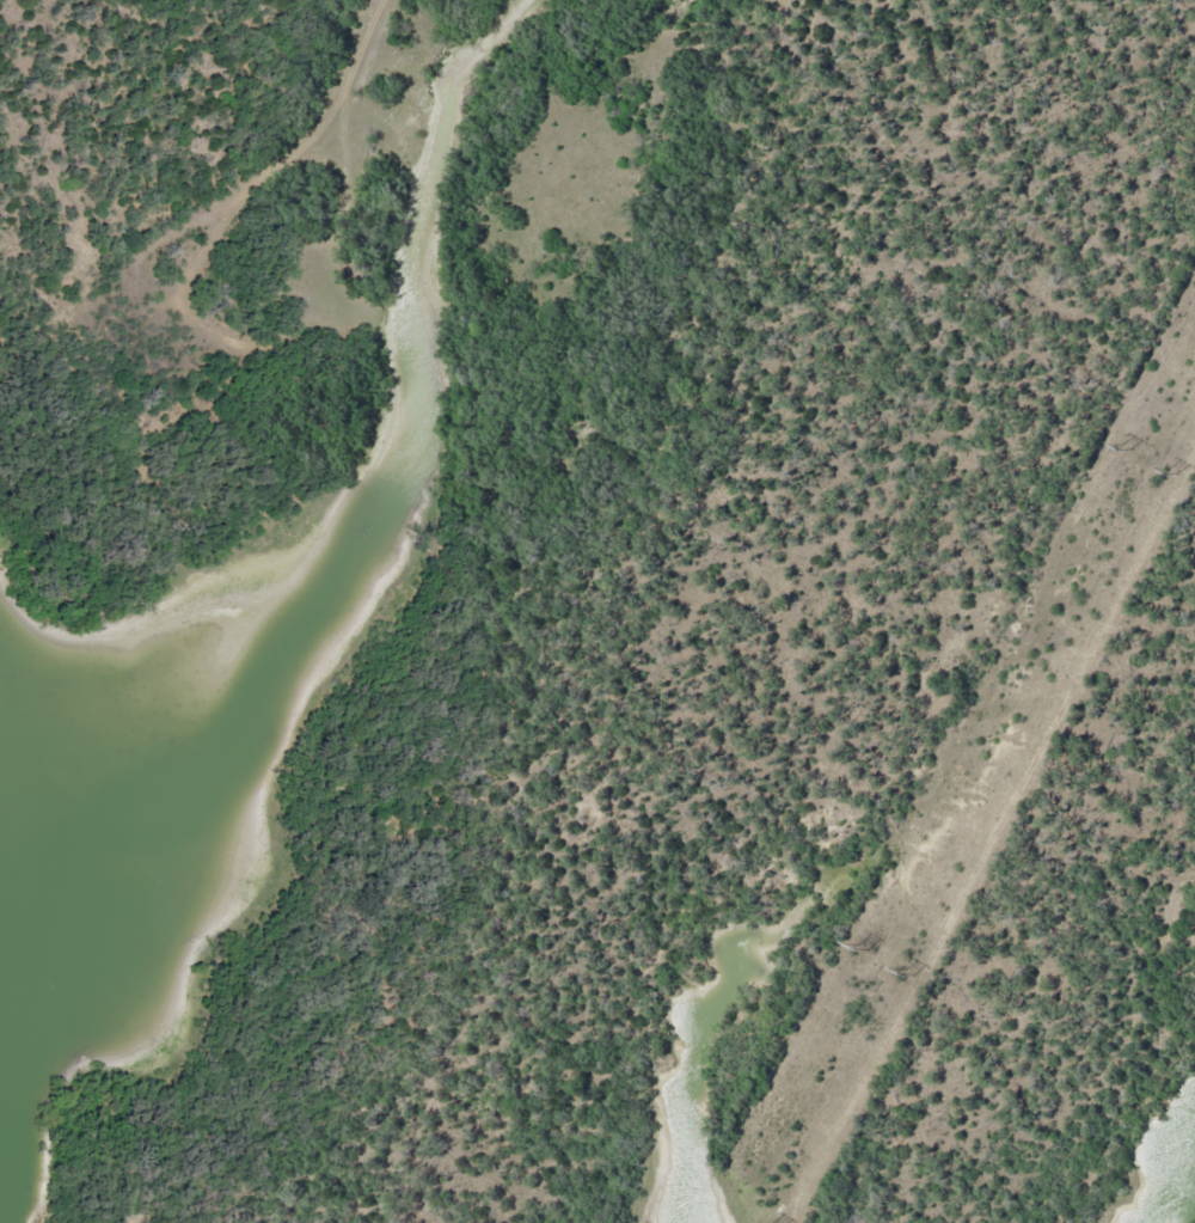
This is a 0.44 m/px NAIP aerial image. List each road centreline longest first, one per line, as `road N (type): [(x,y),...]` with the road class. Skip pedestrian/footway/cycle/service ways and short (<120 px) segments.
road 1 (residential): [(208,204),(250,182),(313,128),(387,0)]

